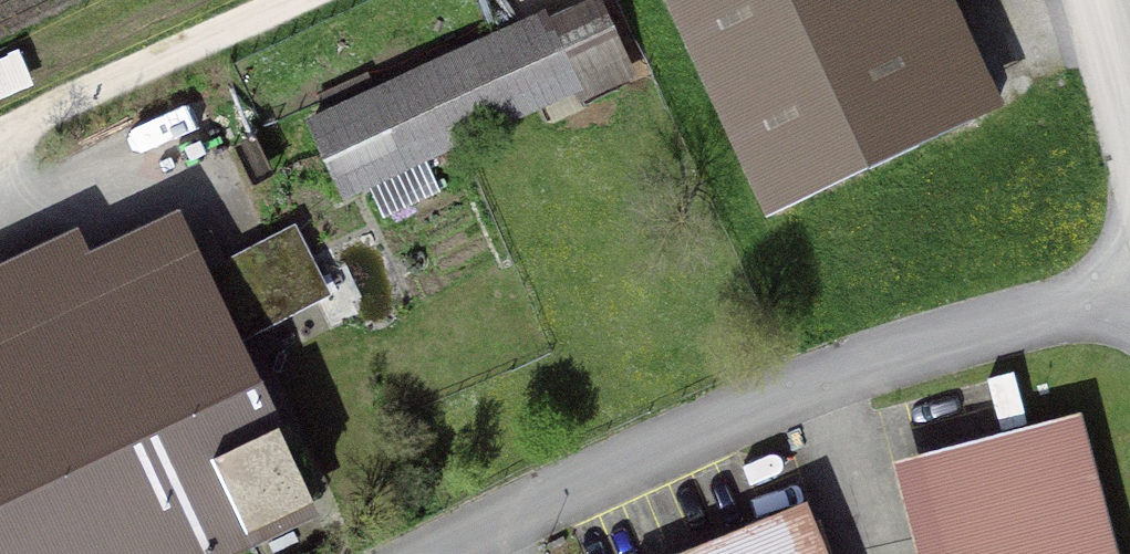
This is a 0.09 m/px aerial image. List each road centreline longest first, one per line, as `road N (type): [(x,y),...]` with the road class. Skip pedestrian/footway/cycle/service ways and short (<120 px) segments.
road 1 (residential): [(441,553),(866,365),(1129,294)]
road 2 (track): [(303,0),(0,142)]
road 3 (residential): [(1099,0),(1129,122)]

